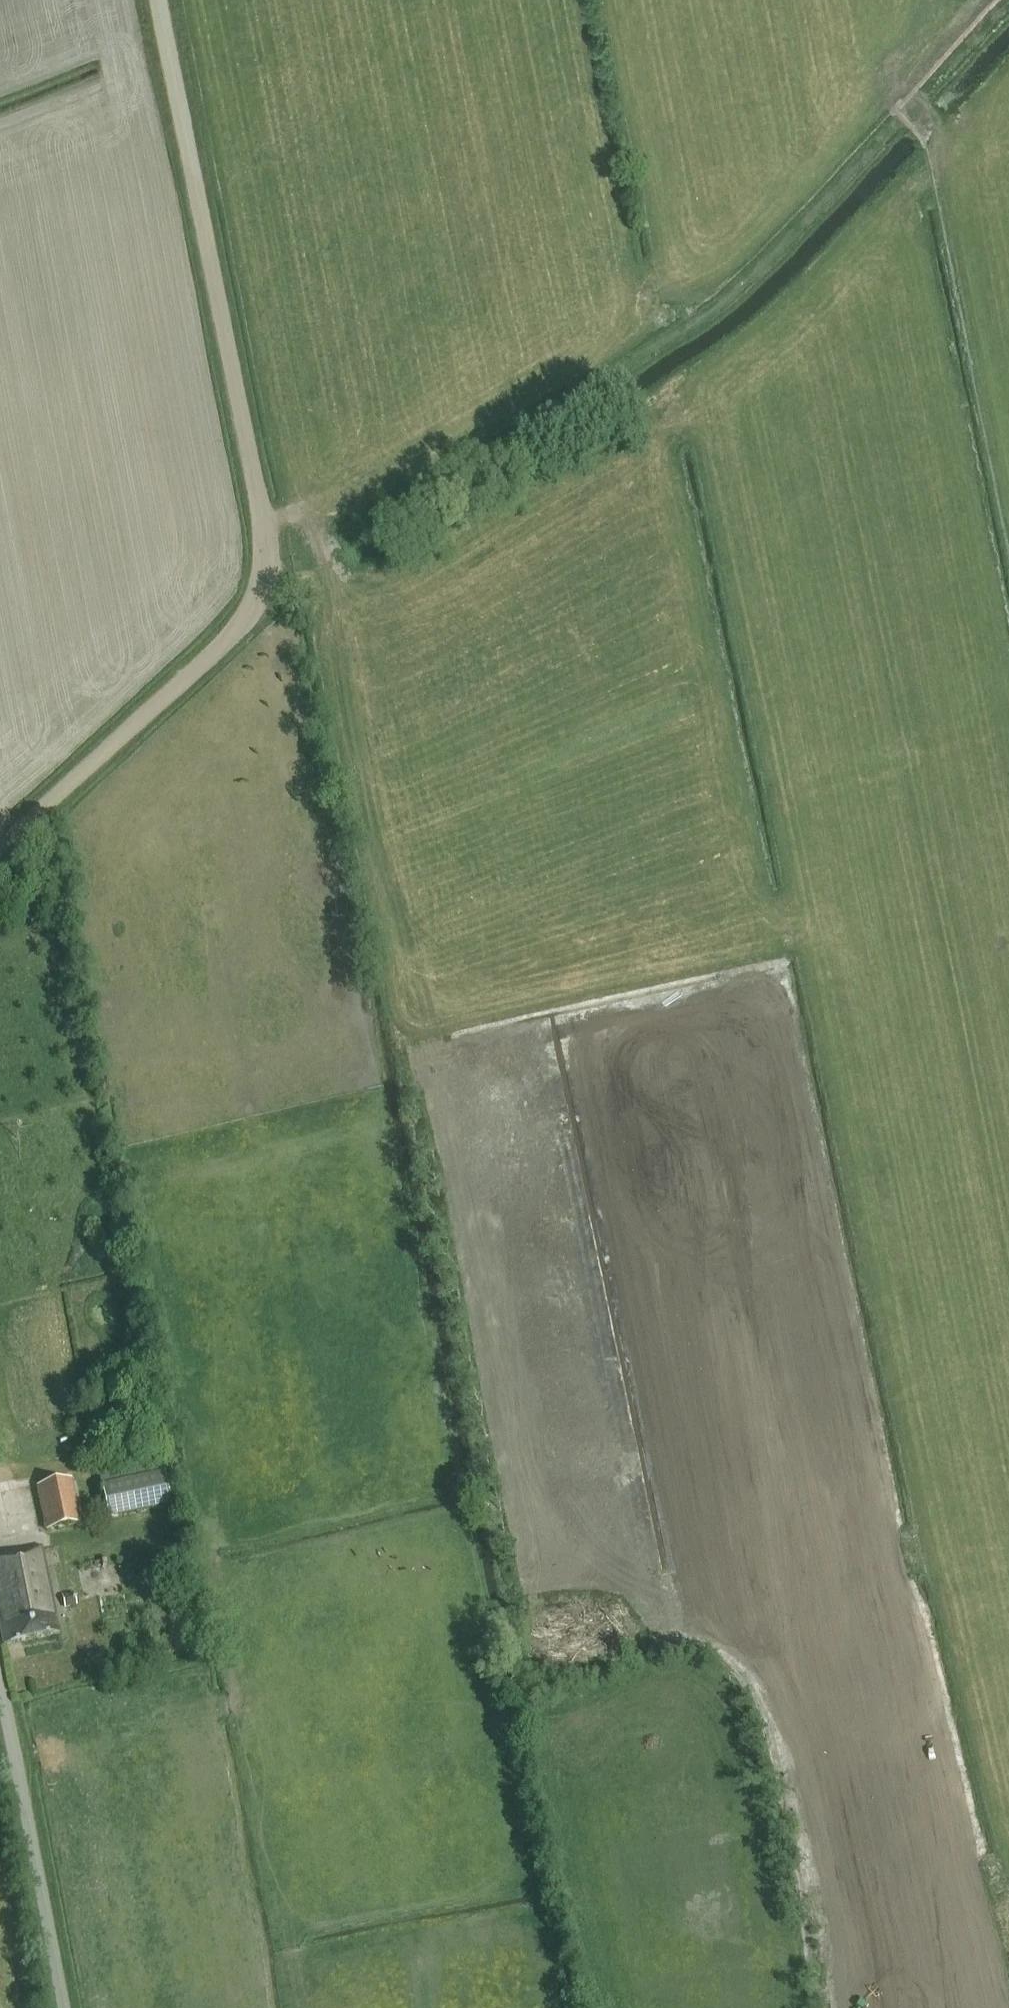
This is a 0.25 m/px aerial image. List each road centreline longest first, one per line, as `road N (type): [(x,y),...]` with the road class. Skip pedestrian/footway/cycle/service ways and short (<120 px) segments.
road 1 (unclassified): [(0,843),(258,606),(271,583),(159,0)]
road 2 (residential): [(64,2007),(0,1692)]

